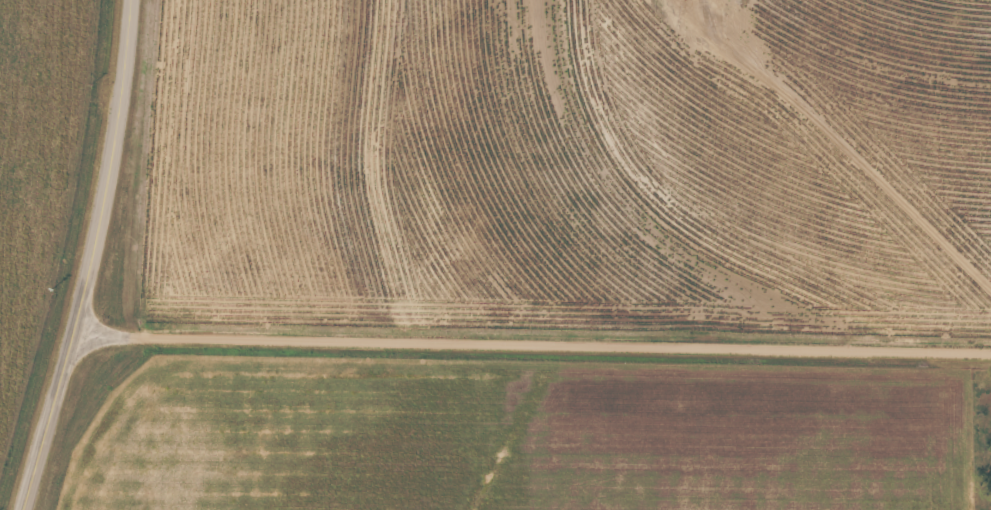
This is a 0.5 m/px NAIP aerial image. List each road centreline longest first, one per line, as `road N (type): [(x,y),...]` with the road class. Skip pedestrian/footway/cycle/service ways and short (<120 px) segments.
road 1 (residential): [(990,348),(77,325)]
road 2 (secondary): [(24,509),(95,260),(133,0)]
road 3 (residential): [(583,340),(587,400),(568,509)]

